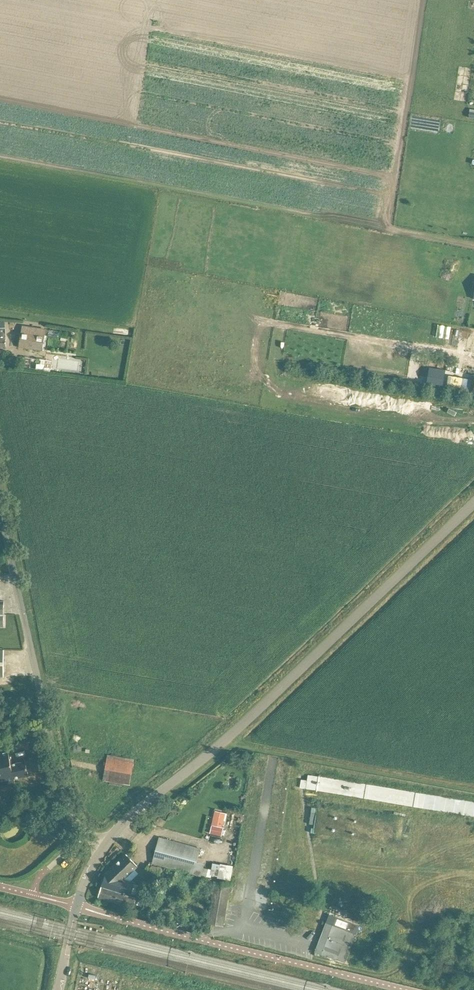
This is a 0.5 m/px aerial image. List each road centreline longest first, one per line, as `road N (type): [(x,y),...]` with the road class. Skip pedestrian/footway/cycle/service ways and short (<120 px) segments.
road 1 (unclassified): [(103,849),(140,807),(274,698),(473,502)]
road 2 (unclassified): [(103,849),(69,811),(0,500)]
road 3 (unclassified): [(407,989),(77,906)]

